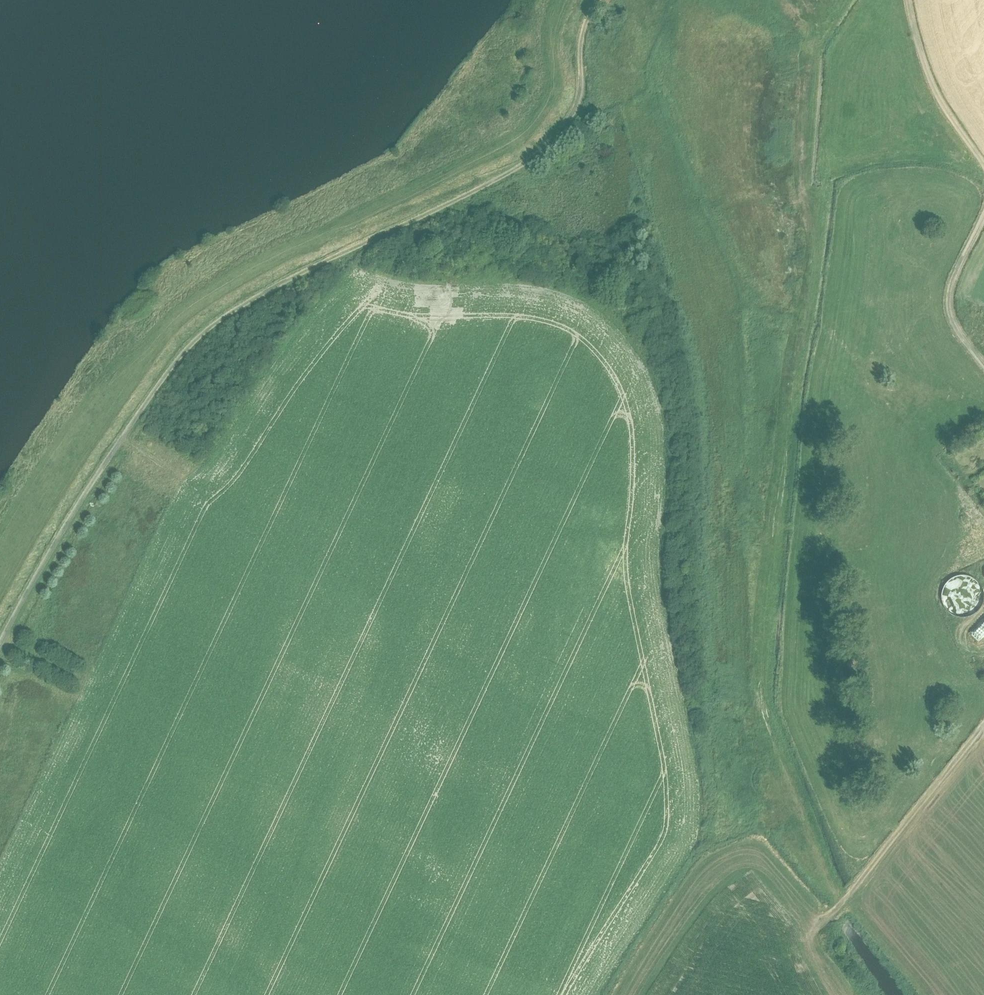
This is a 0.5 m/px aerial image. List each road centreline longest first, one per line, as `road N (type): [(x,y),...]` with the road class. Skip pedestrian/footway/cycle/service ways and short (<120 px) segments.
road 1 (unclassified): [(0,640),(95,478),(196,341),(245,303),(516,171),(555,144),(575,115),(583,35),(600,0)]
road 2 (unclassified): [(907,0),(937,94),(983,165)]
road 3 (unclassified): [(983,213),(950,302),(983,365)]

